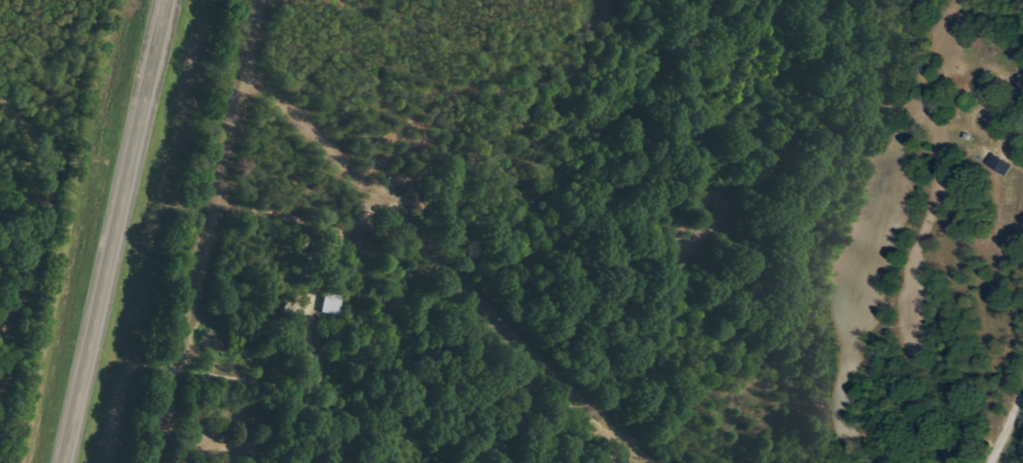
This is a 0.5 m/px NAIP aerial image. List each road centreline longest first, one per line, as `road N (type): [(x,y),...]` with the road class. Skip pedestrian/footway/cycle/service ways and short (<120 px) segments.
road 1 (primary): [(64,462),(167,0)]

